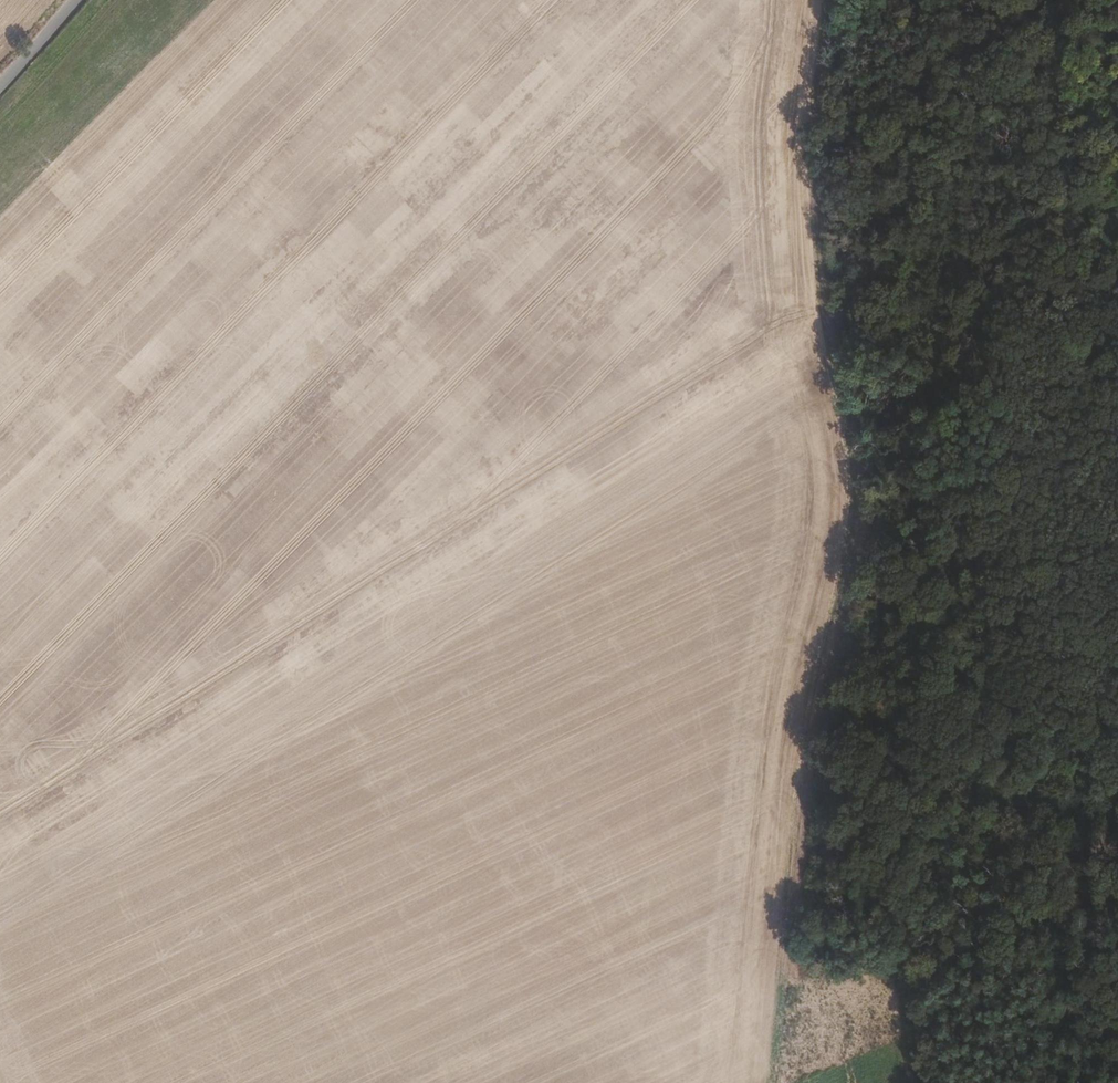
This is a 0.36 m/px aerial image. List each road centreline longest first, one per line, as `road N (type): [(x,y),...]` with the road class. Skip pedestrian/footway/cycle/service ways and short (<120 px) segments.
road 1 (track): [(833,0),(810,139),(820,258),(864,530),(860,607),(907,654),(944,1082)]
road 2 (track): [(860,607),(835,674),(798,933)]

